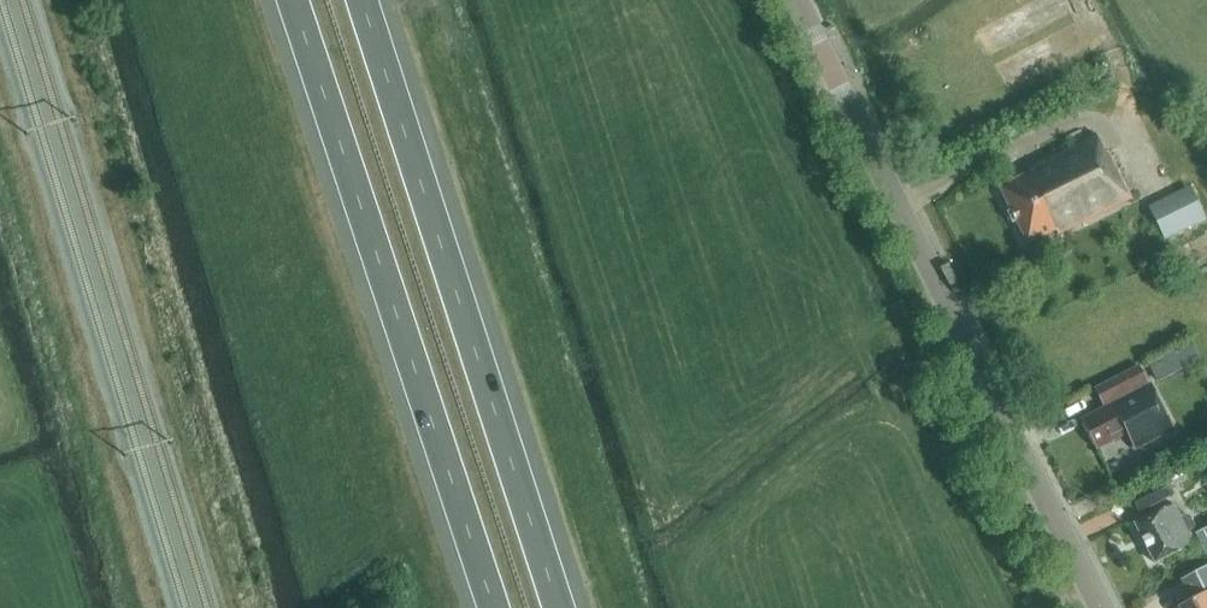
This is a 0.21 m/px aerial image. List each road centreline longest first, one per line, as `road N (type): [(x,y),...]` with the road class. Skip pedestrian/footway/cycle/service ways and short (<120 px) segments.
road 1 (tertiary): [(1100,607),(797,0)]
road 2 (motorway): [(293,0),(493,607)]
road 3 (motorway): [(559,607),(362,0)]

